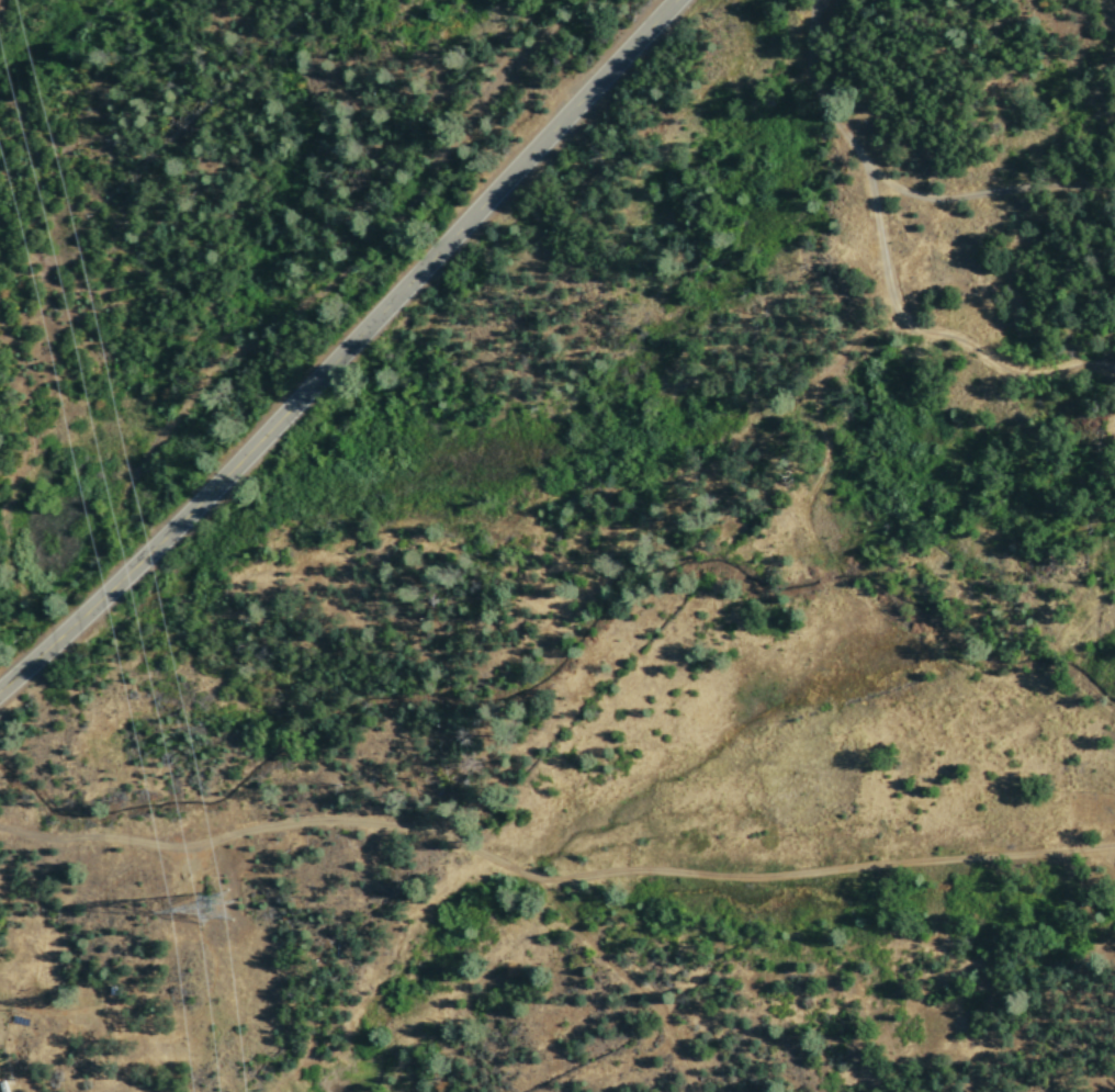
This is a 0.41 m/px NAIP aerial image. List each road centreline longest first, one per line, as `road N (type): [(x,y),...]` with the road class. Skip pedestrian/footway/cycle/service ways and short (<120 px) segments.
road 1 (tertiary): [(0,684),(170,528),(674,0)]

